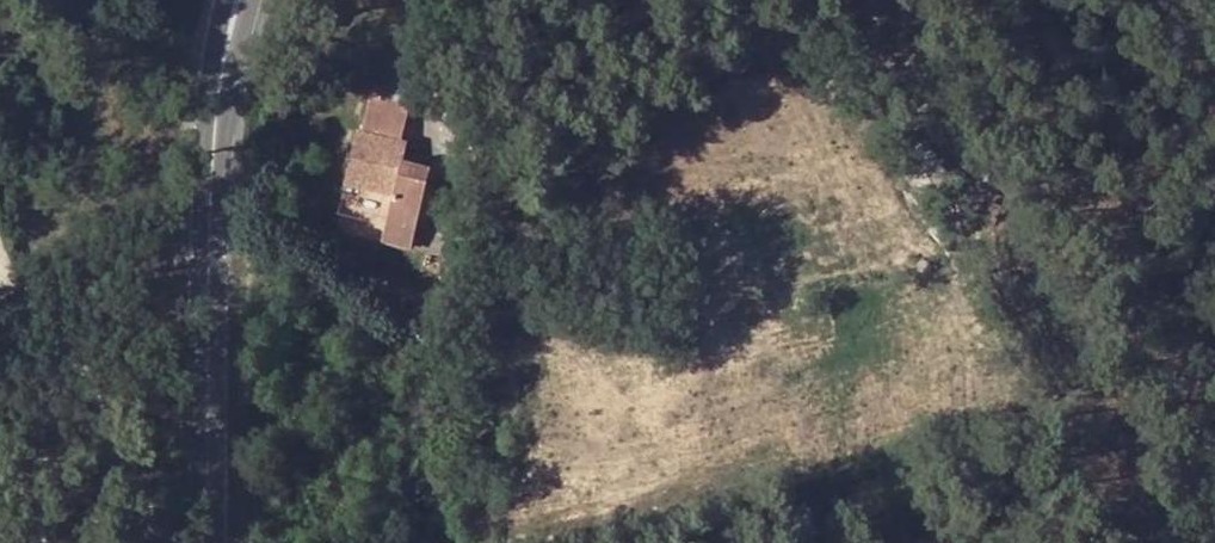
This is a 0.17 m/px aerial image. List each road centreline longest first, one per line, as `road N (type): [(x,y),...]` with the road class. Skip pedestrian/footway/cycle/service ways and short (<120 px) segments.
road 1 (primary): [(200,542),(197,439),(218,82),(236,1)]

